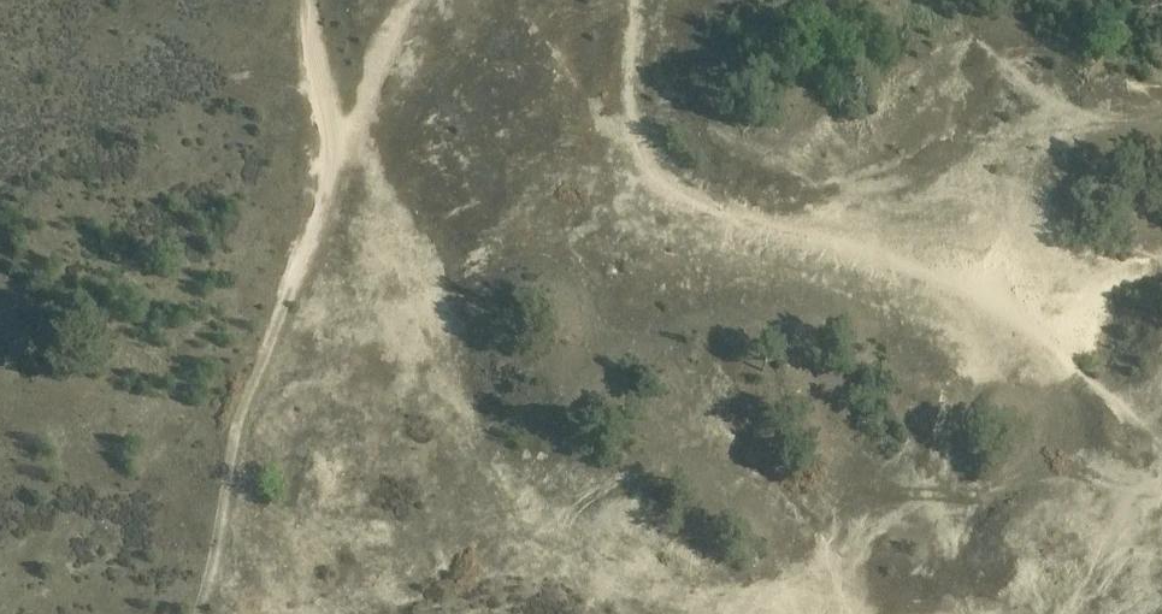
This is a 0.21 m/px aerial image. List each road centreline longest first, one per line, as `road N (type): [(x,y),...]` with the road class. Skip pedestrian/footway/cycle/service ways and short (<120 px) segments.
road 1 (track): [(204,613),(215,539),(281,339),(336,130),(311,0)]

